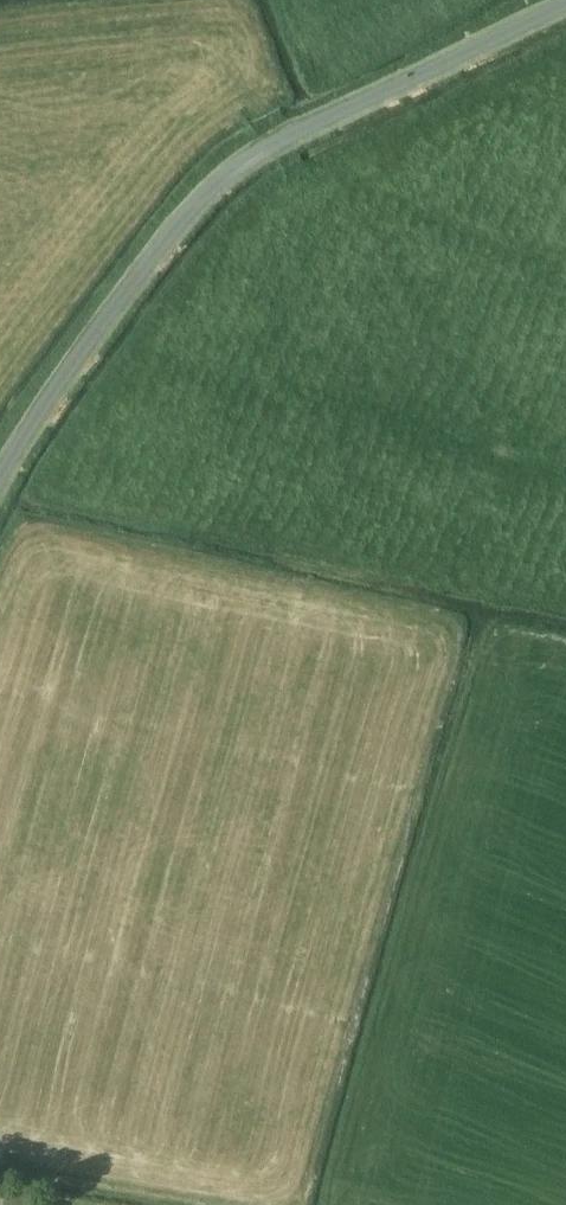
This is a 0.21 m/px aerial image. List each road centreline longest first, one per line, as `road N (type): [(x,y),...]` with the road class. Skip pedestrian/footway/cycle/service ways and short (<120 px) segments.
road 1 (unclassified): [(0,476),(172,230),(225,176),(272,144),(565,3)]

